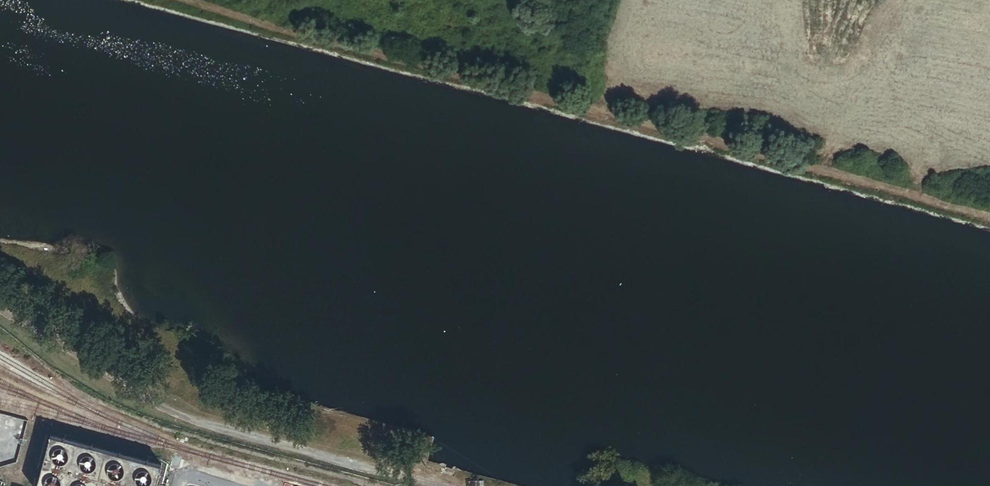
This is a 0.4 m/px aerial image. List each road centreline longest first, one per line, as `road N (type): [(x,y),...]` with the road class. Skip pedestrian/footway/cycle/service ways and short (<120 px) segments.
road 1 (track): [(0,311),(161,410),(443,485)]

